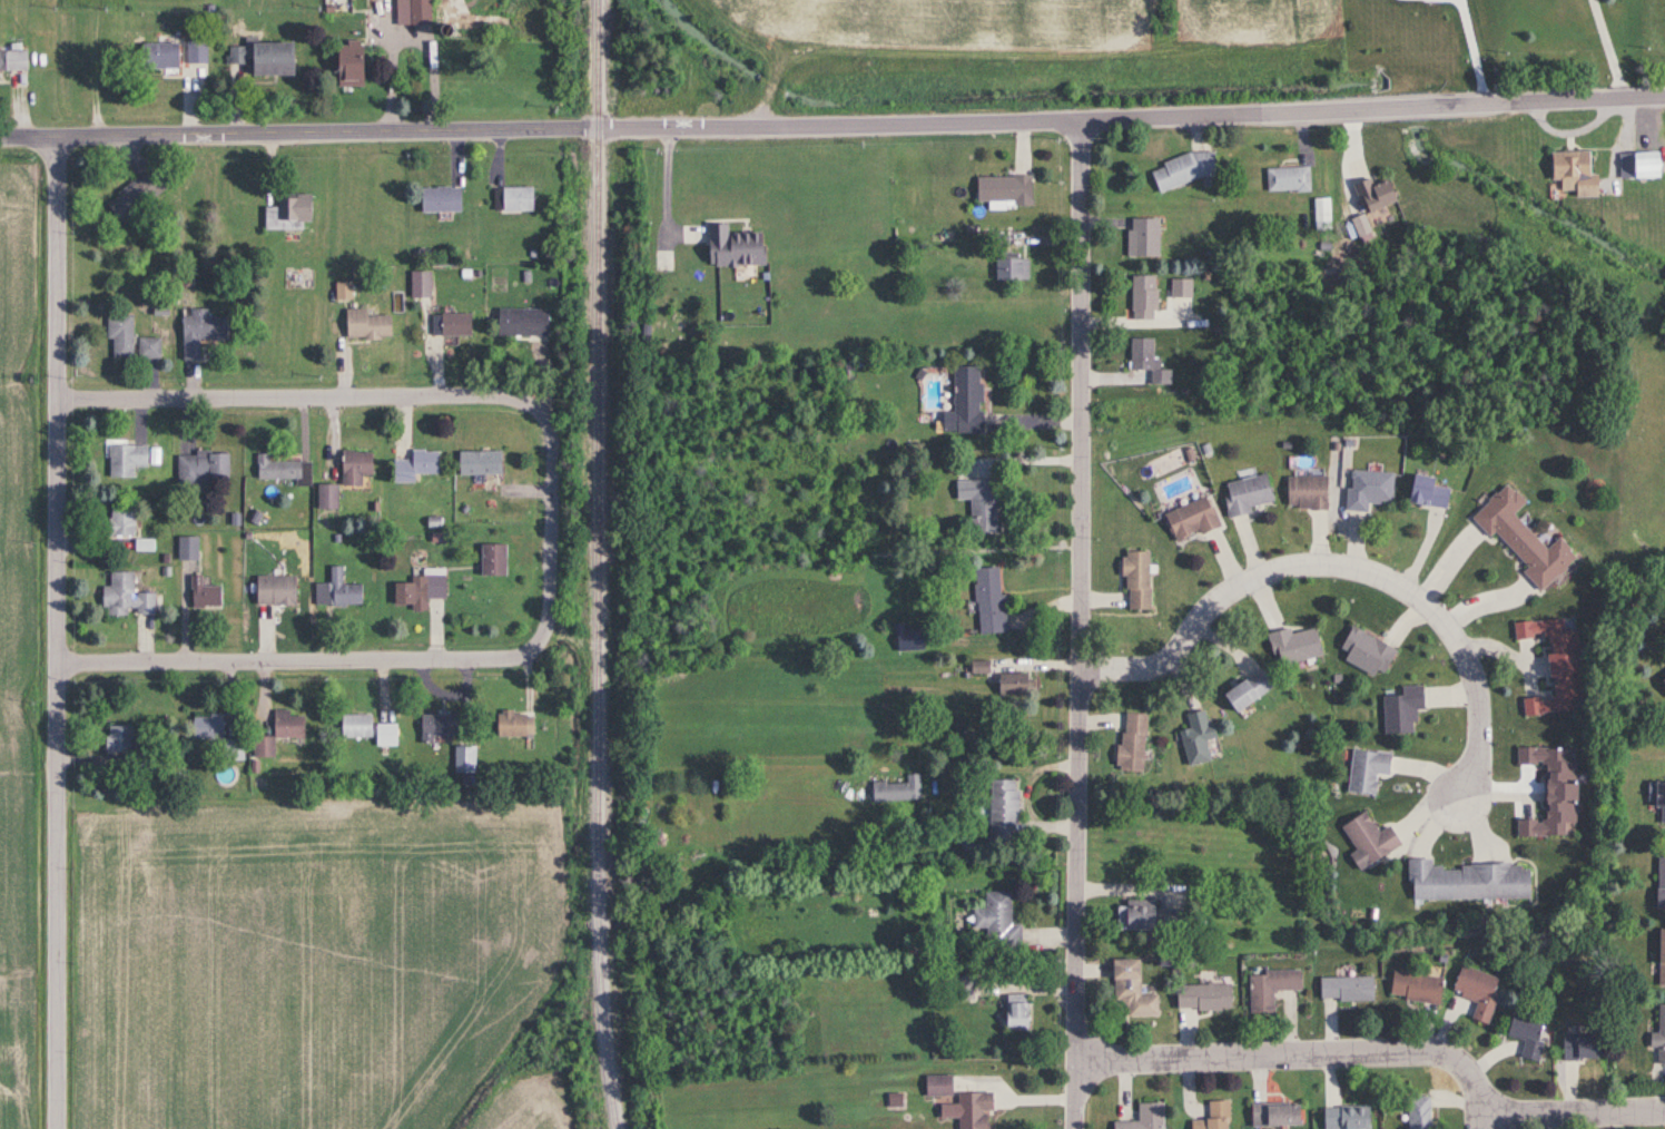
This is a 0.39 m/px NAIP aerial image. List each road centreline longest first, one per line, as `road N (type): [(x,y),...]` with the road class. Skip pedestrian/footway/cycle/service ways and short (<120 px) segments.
road 1 (residential): [(599,127),(1083,120),(1664,94)]
road 2 (residential): [(1075,1128),(1083,120)]
road 3 (residential): [(57,1128),(59,138)]
road 4 (residential): [(1078,668),(1159,662),(1228,590),(1265,568),(1297,560),(1366,571),(1423,599),(1466,655),(1481,726),(1461,799)]
road 5 (residential): [(599,127),(0,138)]
road 6 (residential): [(531,399),(492,392),(56,395)]
road 7 (residential): [(57,662),(522,652)]
road 8 (residential): [(1488,1113),(1482,1083),(1469,1068),(1418,1049),(1076,1059)]
road 9 (residential): [(522,652),(545,631),(553,566),(552,428),(544,405),(531,399)]
road 10 (residential): [(1664,1109),(1488,1113)]

